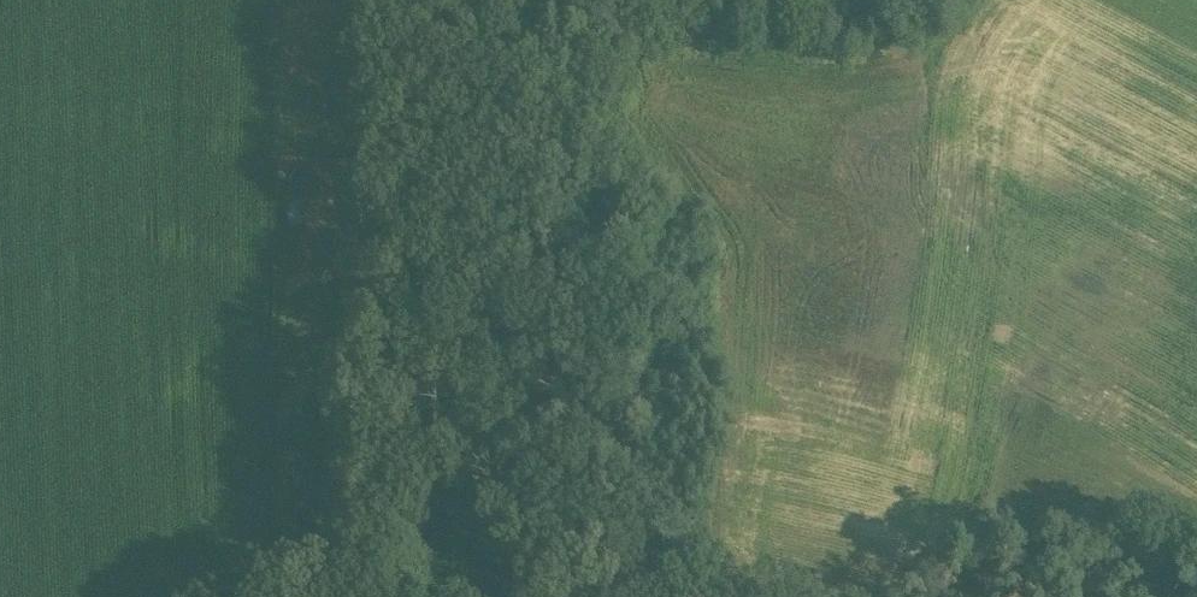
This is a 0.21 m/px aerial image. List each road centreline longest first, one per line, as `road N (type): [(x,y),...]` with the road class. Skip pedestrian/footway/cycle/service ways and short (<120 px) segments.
road 1 (track): [(363,596),(373,27)]

